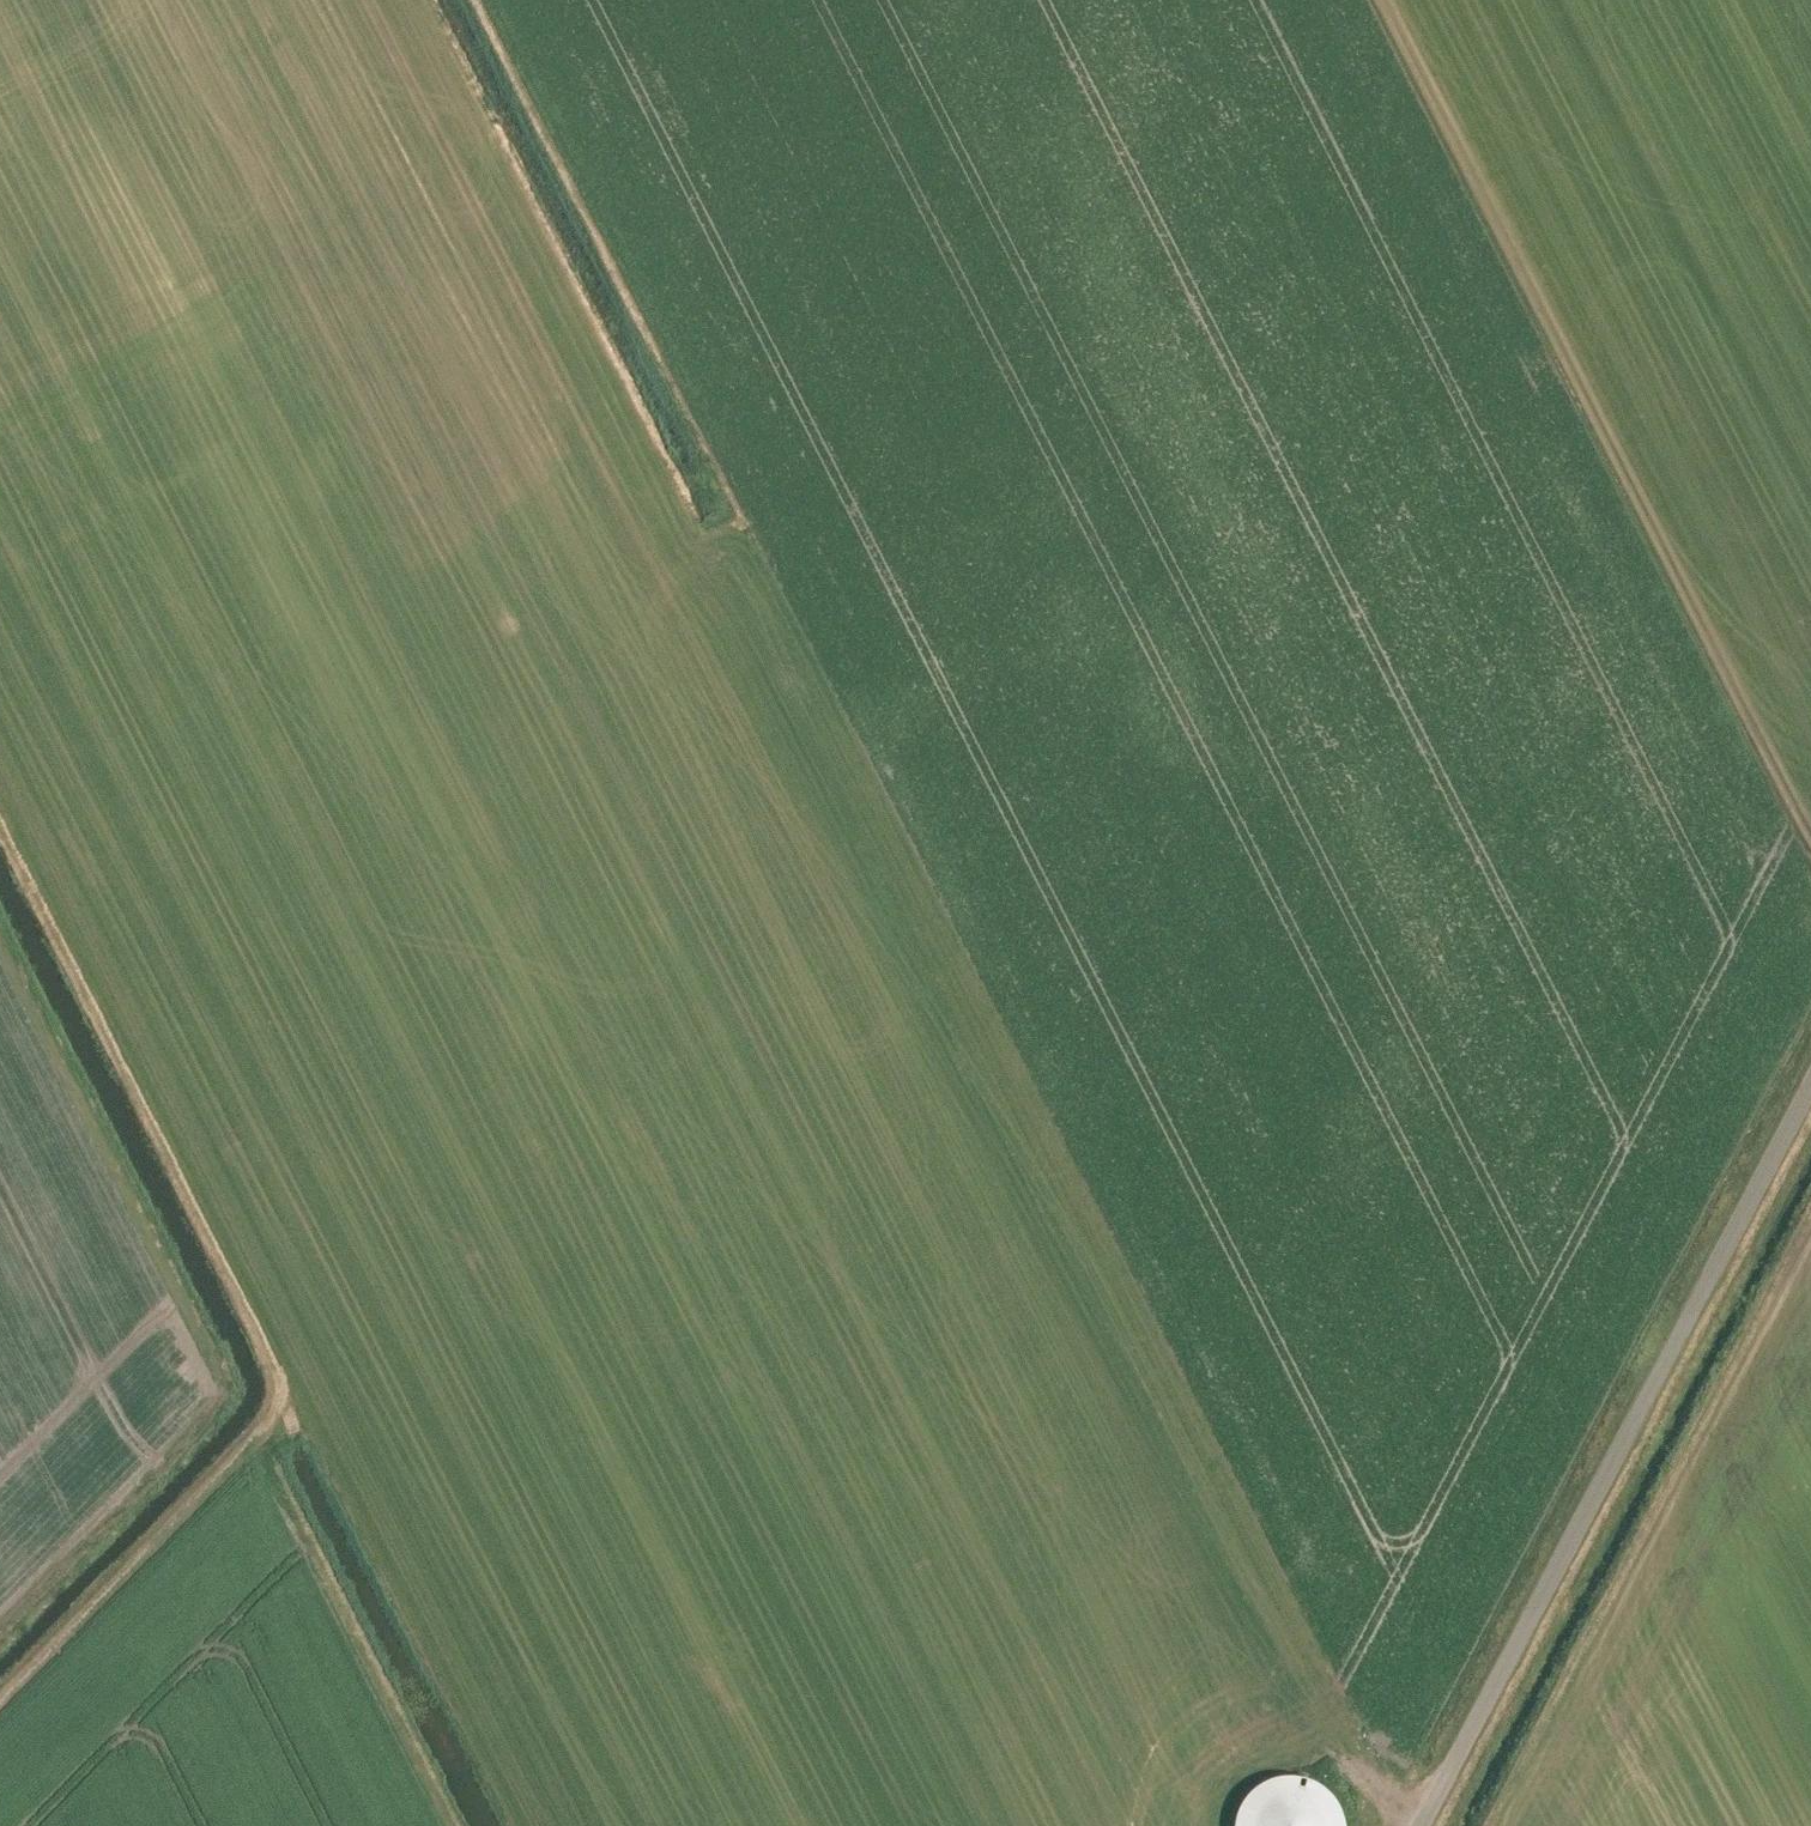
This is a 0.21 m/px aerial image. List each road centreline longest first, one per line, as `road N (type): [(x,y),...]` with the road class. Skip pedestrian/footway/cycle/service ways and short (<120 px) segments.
road 1 (unclassified): [(1415,1825),(1810,1078)]

